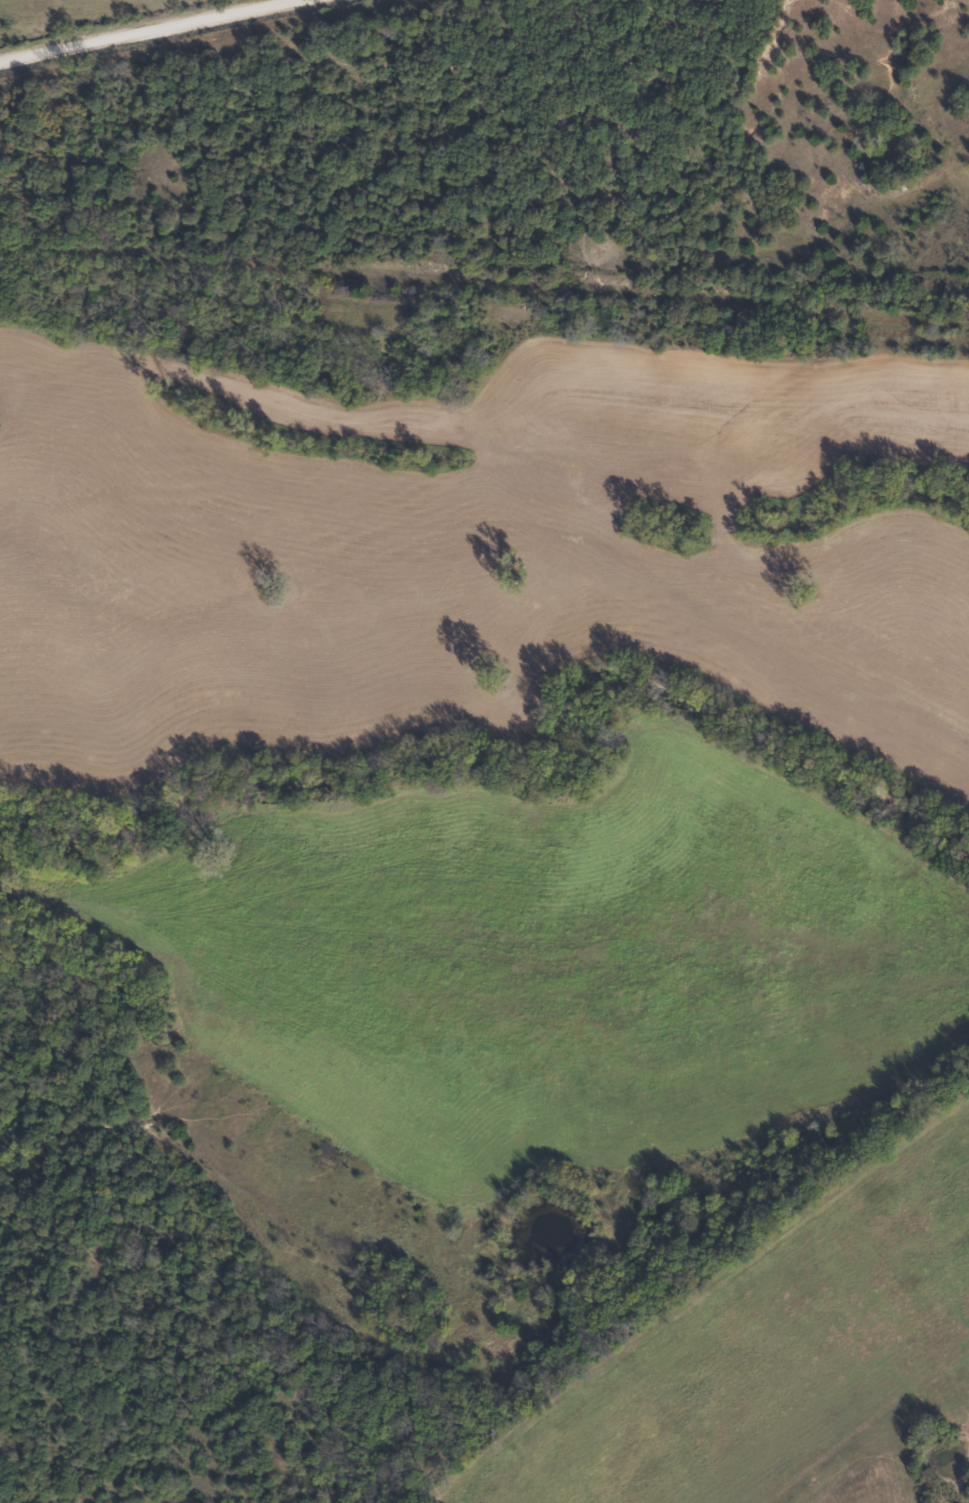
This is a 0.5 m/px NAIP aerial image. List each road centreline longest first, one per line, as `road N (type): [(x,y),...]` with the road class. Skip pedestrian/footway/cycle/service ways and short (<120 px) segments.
road 1 (residential): [(245,0),(0,47)]

